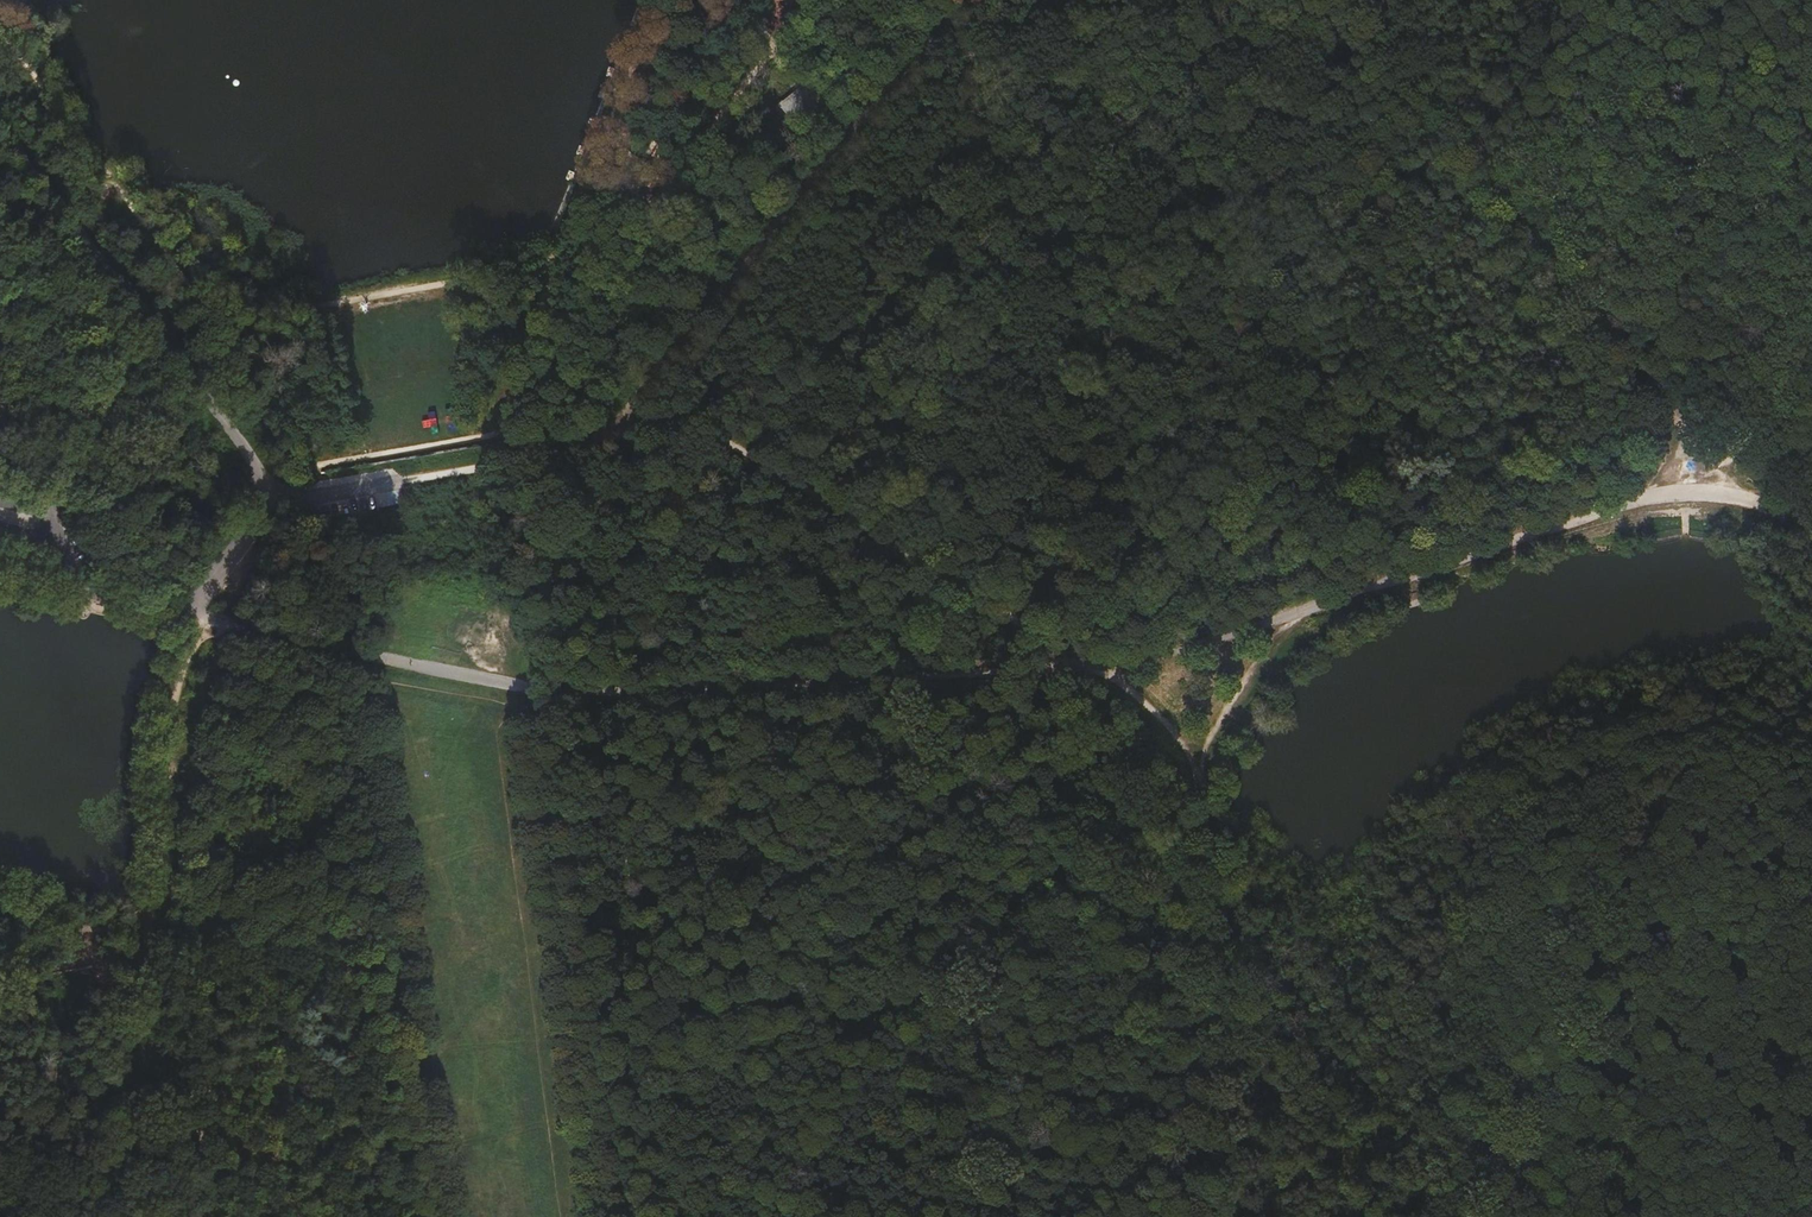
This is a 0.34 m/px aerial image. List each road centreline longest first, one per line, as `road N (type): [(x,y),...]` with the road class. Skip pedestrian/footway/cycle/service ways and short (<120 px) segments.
road 1 (track): [(1079,660),(571,692),(208,617)]
road 2 (track): [(1518,1150),(1489,1174),(1446,1192),(1397,1191),(1369,1185),(1308,1133),(1271,1085),(1248,1010),(1200,767),(1133,683),(1079,660)]
road 3 (track): [(403,473),(599,439),(968,0)]
road 4 (track): [(1811,742),(1745,726),(1703,728),(1535,793),(1500,815),(1467,875),(1451,958),(1472,1047),(1518,1150)]
road 5 (track): [(1715,490),(1636,498),(1184,649),(1079,660)]
road 6 (unclassified): [(0,133),(277,493),(199,615)]
road 7 (track): [(1715,490),(1642,356),(1376,0)]
road 8 (track): [(599,439),(667,428),(705,433),(1079,660)]
road 9 (track): [(350,679),(435,1216)]
road 10 (track): [(530,689),(610,1216)]
road 11 (unclassified): [(199,615),(70,584),(66,573)]
road 12 (track): [(237,624),(257,642),(350,679)]

